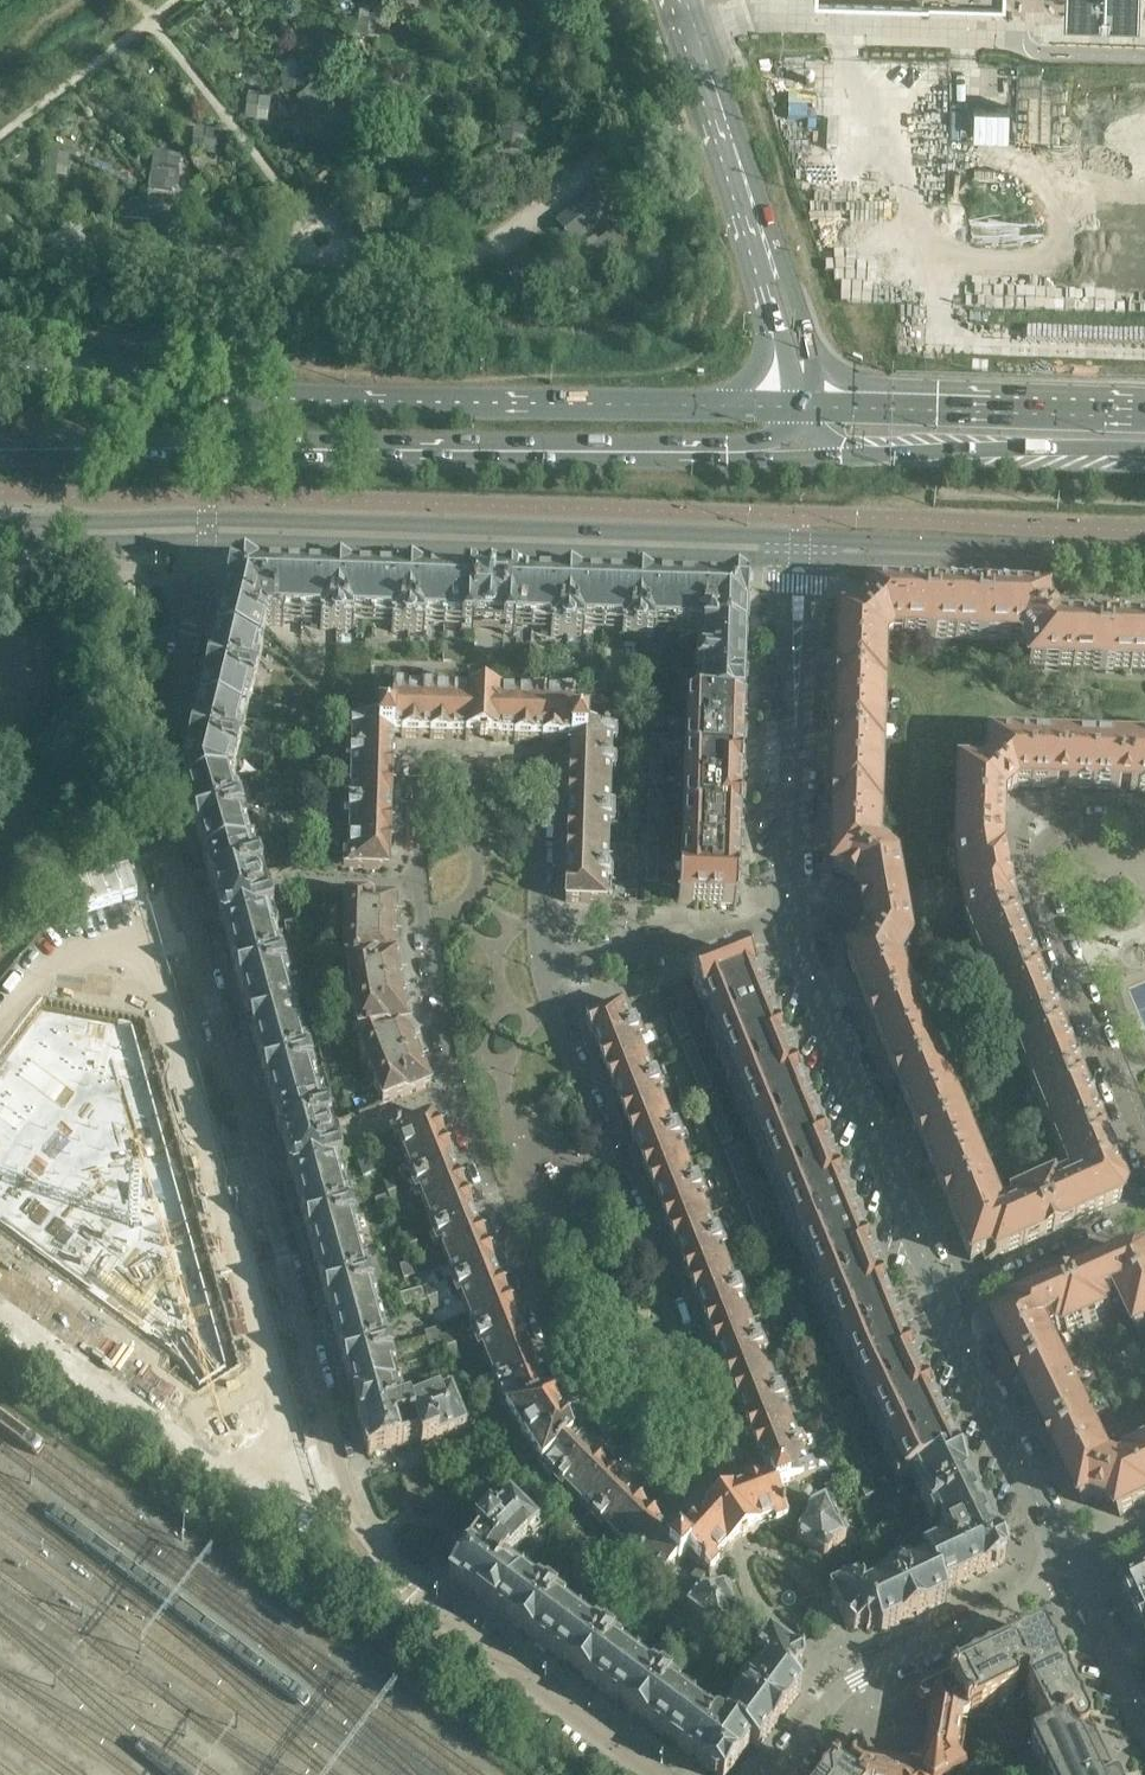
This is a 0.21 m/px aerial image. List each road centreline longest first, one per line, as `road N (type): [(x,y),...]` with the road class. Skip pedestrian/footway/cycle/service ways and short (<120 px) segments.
road 1 (residential): [(458,1095),(582,1403),(659,1490),(683,1501),(708,1491),(732,1469),(742,1445),(552,1011),(542,967)]
road 2 (residential): [(654,1774),(414,1596),(372,1544),(260,1169)]
road 3 (primary): [(0,450),(736,453)]
road 4 (primary): [(698,405),(239,394),(0,362)]
road 5 (tertiary): [(800,539),(207,517)]
road 6 (tertiary): [(207,540),(800,558)]
road 7 (residential): [(1144,24),(751,15),(697,31)]
road 8 (residential): [(1144,825),(1081,823),(1059,831),(1038,857),(1036,876),(1144,1152)]
road 9 (unclassified): [(950,1316),(792,921)]
road 10 (residential): [(542,967),(544,797),(534,784),(431,783),(421,793),(419,886)]
road 11 (residential): [(185,920),(149,789),(207,540)]
road 12 (unclassified): [(792,921),(800,558)]
road 13 (residential): [(1075,1580),(856,1680),(784,1774)]
road 14 (tertiary): [(800,558),(1144,570)]
road 15 (tertiary): [(1144,550),(800,539)]
road 16 (unclassified): [(1075,1580),(950,1316)]
road 17 (trunk): [(854,456),(1144,457)]
road 18 (residential): [(260,1169),(185,920)]
road 19 (trunk): [(1144,410),(889,402)]
road 20 (residential): [(542,967),(792,921)]
road 21 (residential): [(419,886),(302,886),(185,920)]
road 22 (residential): [(950,1316),(1144,1225)]
road 23 (residential): [(419,886),(430,985),(458,1095)]
road 24 (residential): [(260,1169),(458,1095)]
road 25 (tertiary): [(207,517),(0,519)]
road 26 (tertiary): [(0,539),(207,540)]
road 27 (unclassified): [(697,31),(752,199)]
road 28 (unclassified): [(813,351),(773,232),(752,199)]
road 29 (residential): [(1144,1725),(1075,1580)]
road 30 (unclassified): [(752,199),(748,241),(775,342)]

